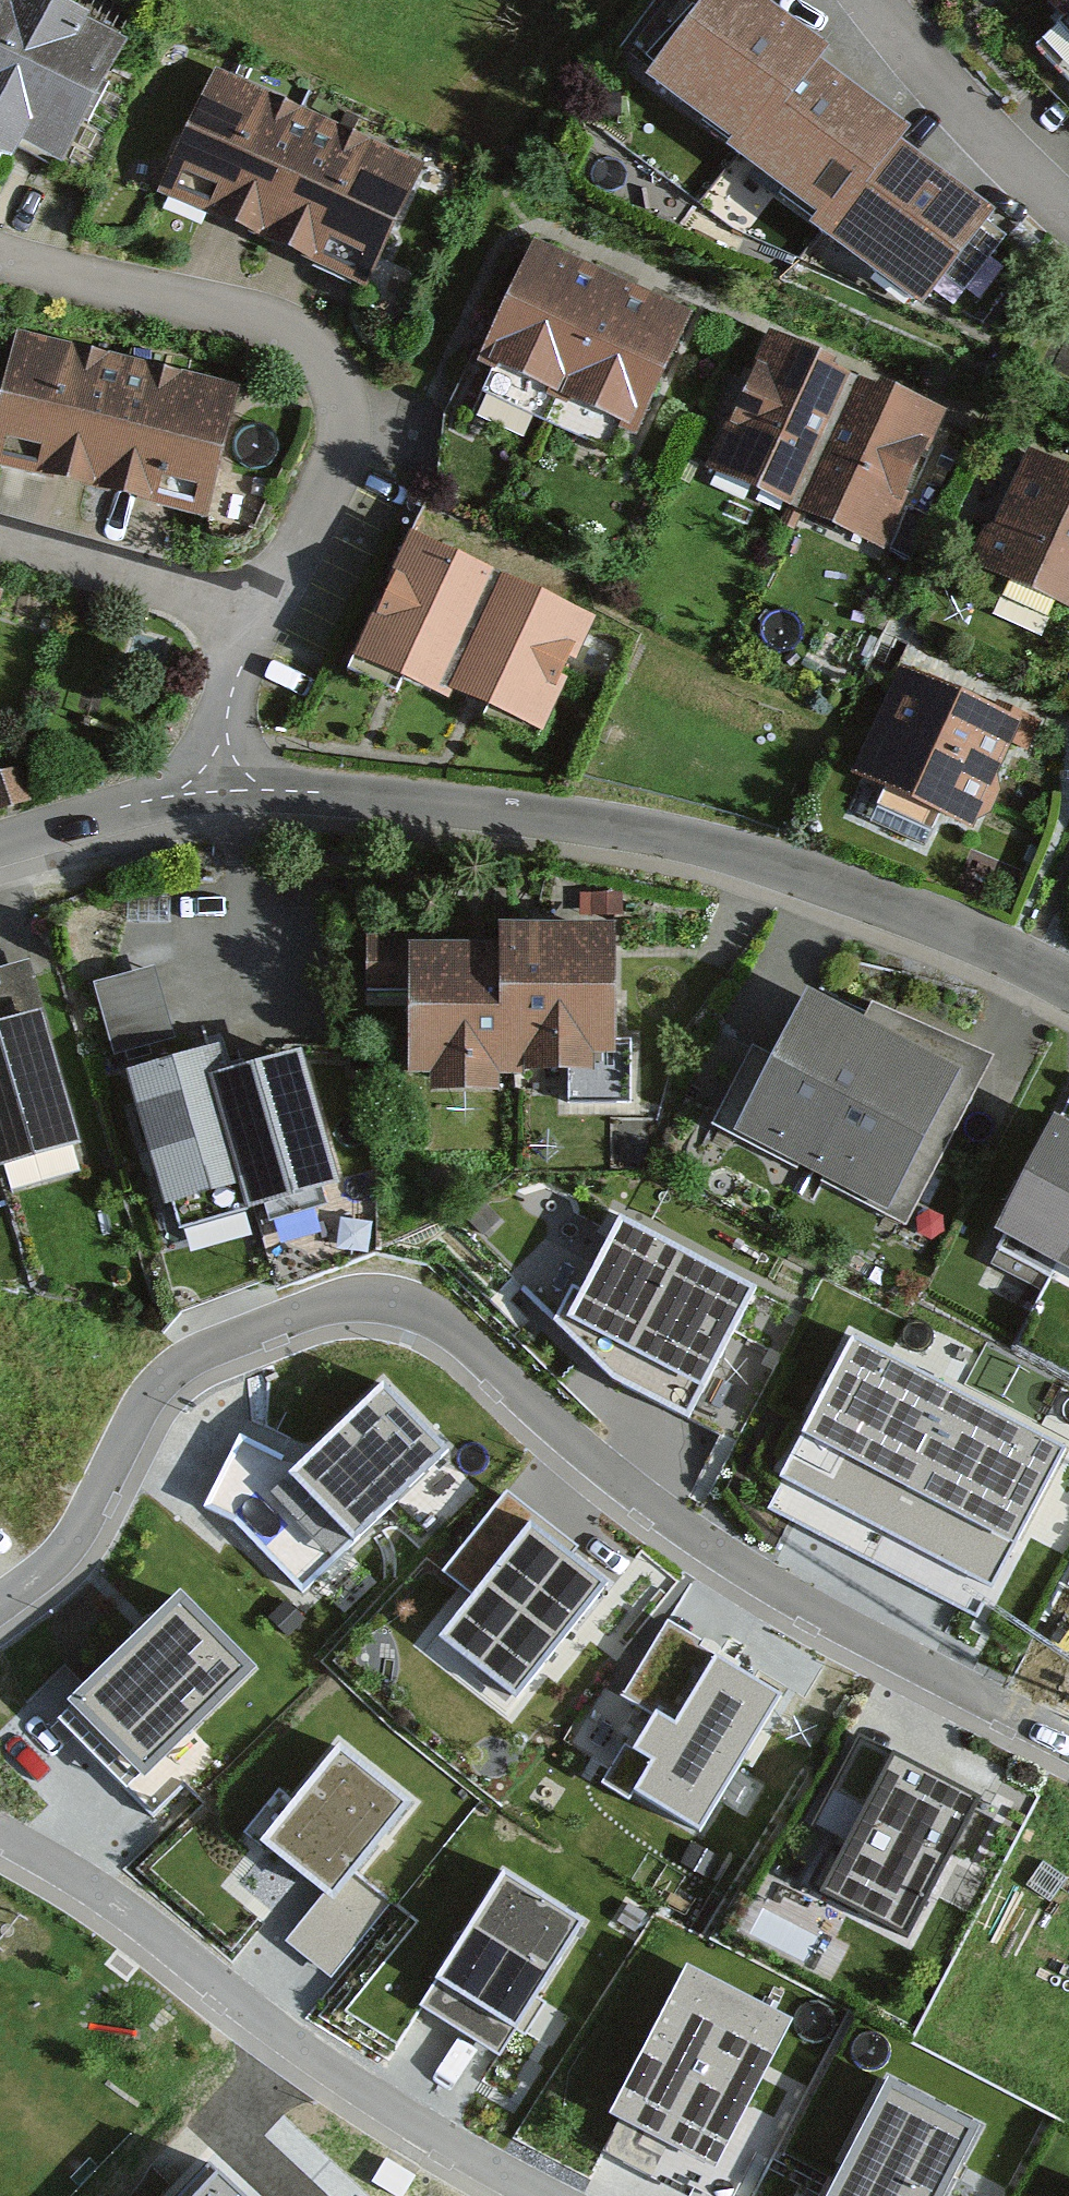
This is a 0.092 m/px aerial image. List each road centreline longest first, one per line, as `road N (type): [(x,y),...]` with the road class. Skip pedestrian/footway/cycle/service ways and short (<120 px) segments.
road 1 (residential): [(0,1607),(89,1508),(162,1370),(232,1332),(301,1309),(354,1297),(400,1298),(436,1313),(520,1395),(678,1521),(880,1648),(1068,1746)]
road 2 (residential): [(205,790),(381,794),(662,839),(936,916),(1068,982)]
road 3 (residential): [(0,1839),(119,1905),(293,2039),(546,2195)]
road 4 (residential): [(271,635),(346,463),(310,346),(0,255)]
road 5 (residential): [(271,635),(0,544)]
road 6 (residential): [(1068,197),(862,0)]
road 7 (residential): [(0,846),(205,790)]
road 8 (residential): [(205,790),(271,635)]

